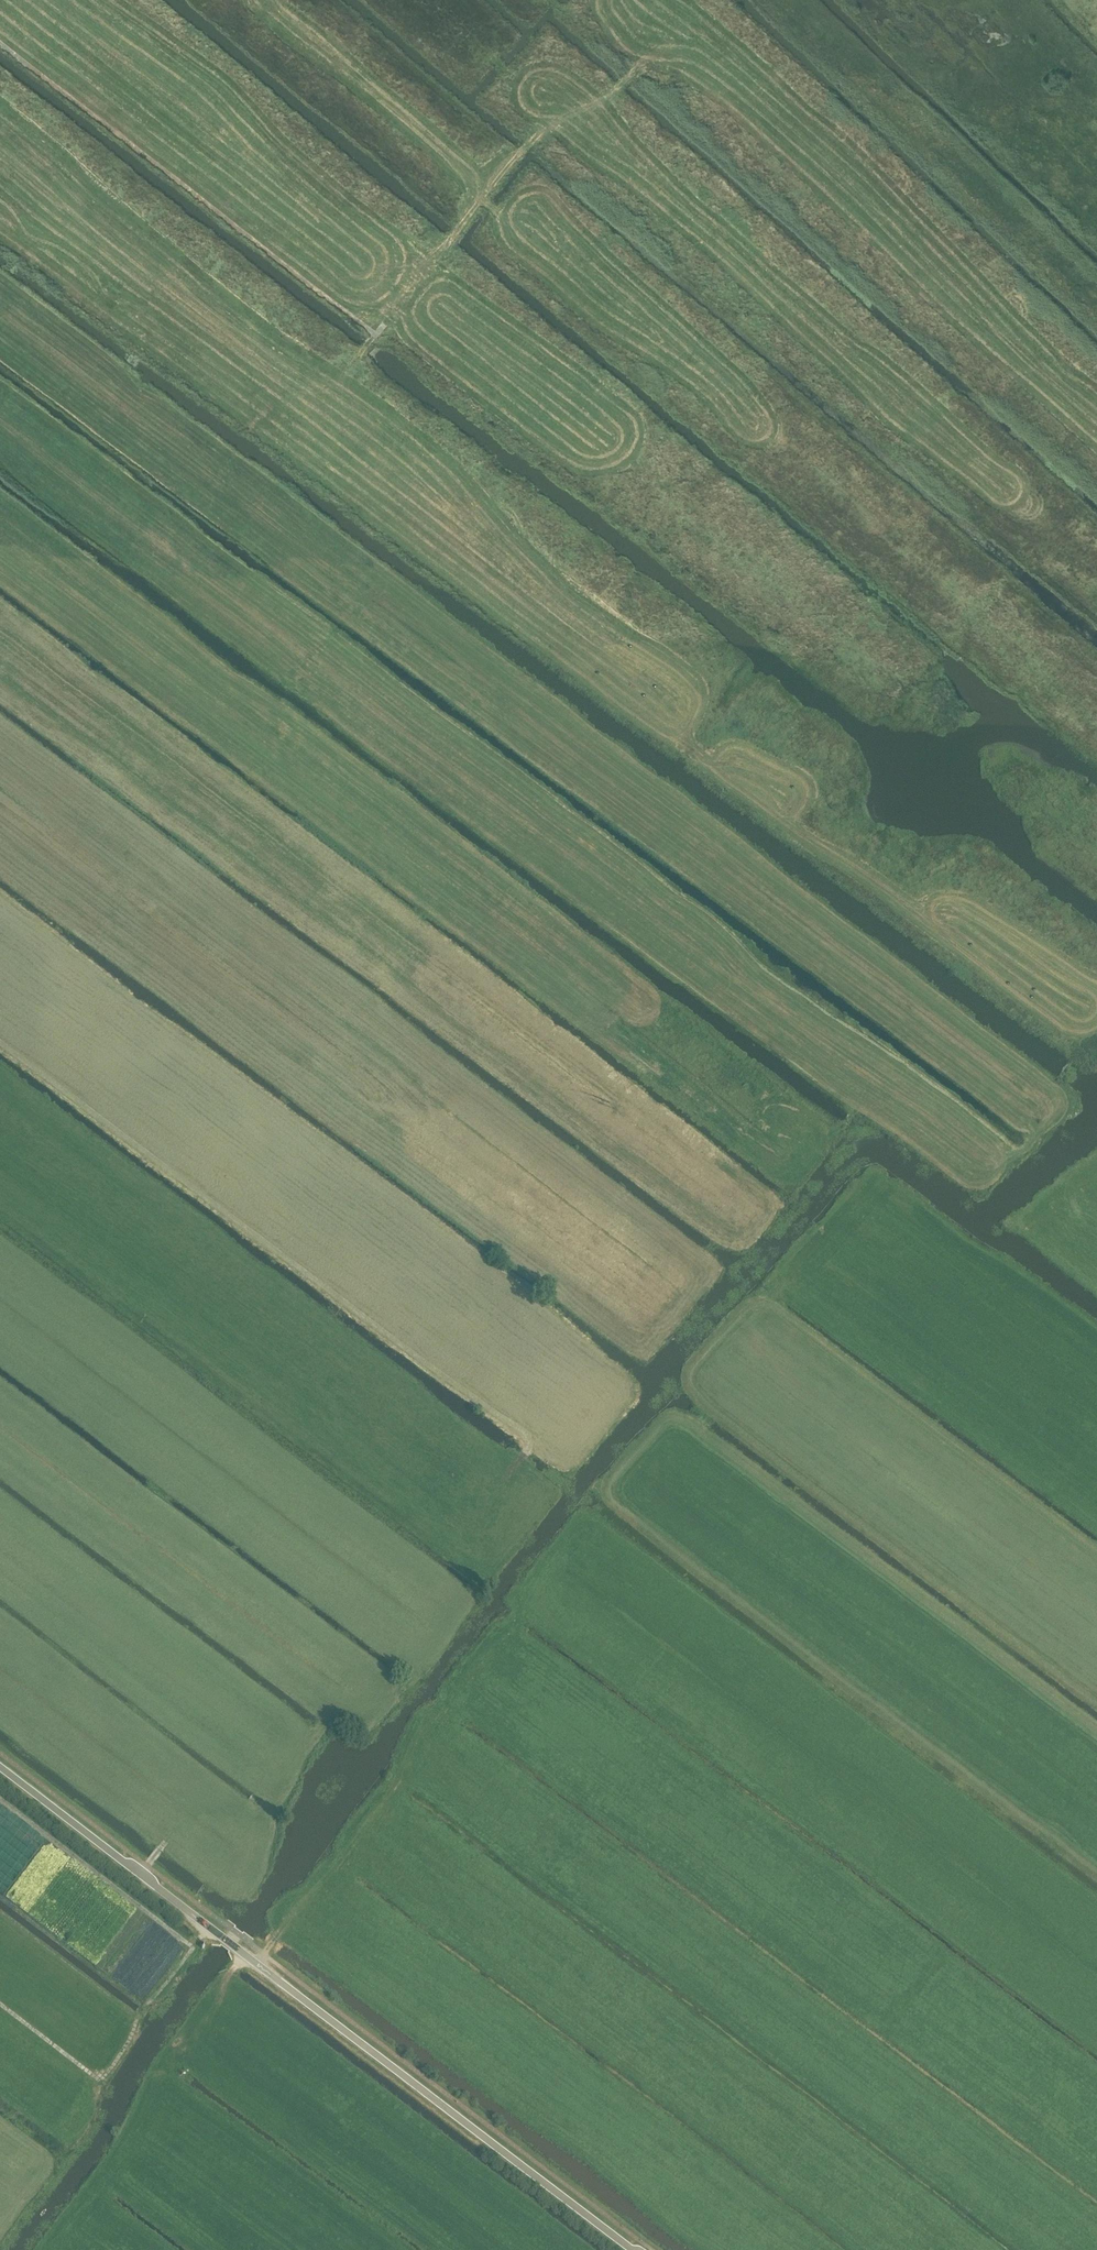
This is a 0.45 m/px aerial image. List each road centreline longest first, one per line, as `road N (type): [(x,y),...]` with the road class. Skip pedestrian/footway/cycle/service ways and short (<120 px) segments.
road 1 (tertiary): [(634,2249),(0,1768)]
road 2 (track): [(0,1041),(546,1452)]
road 3 (track): [(140,1875),(178,1826),(260,1812),(294,1755),(332,1717),(405,1688),(492,1572),(518,1465)]
road 4 (track): [(0,2005),(93,2076),(190,1950),(0,1801)]

